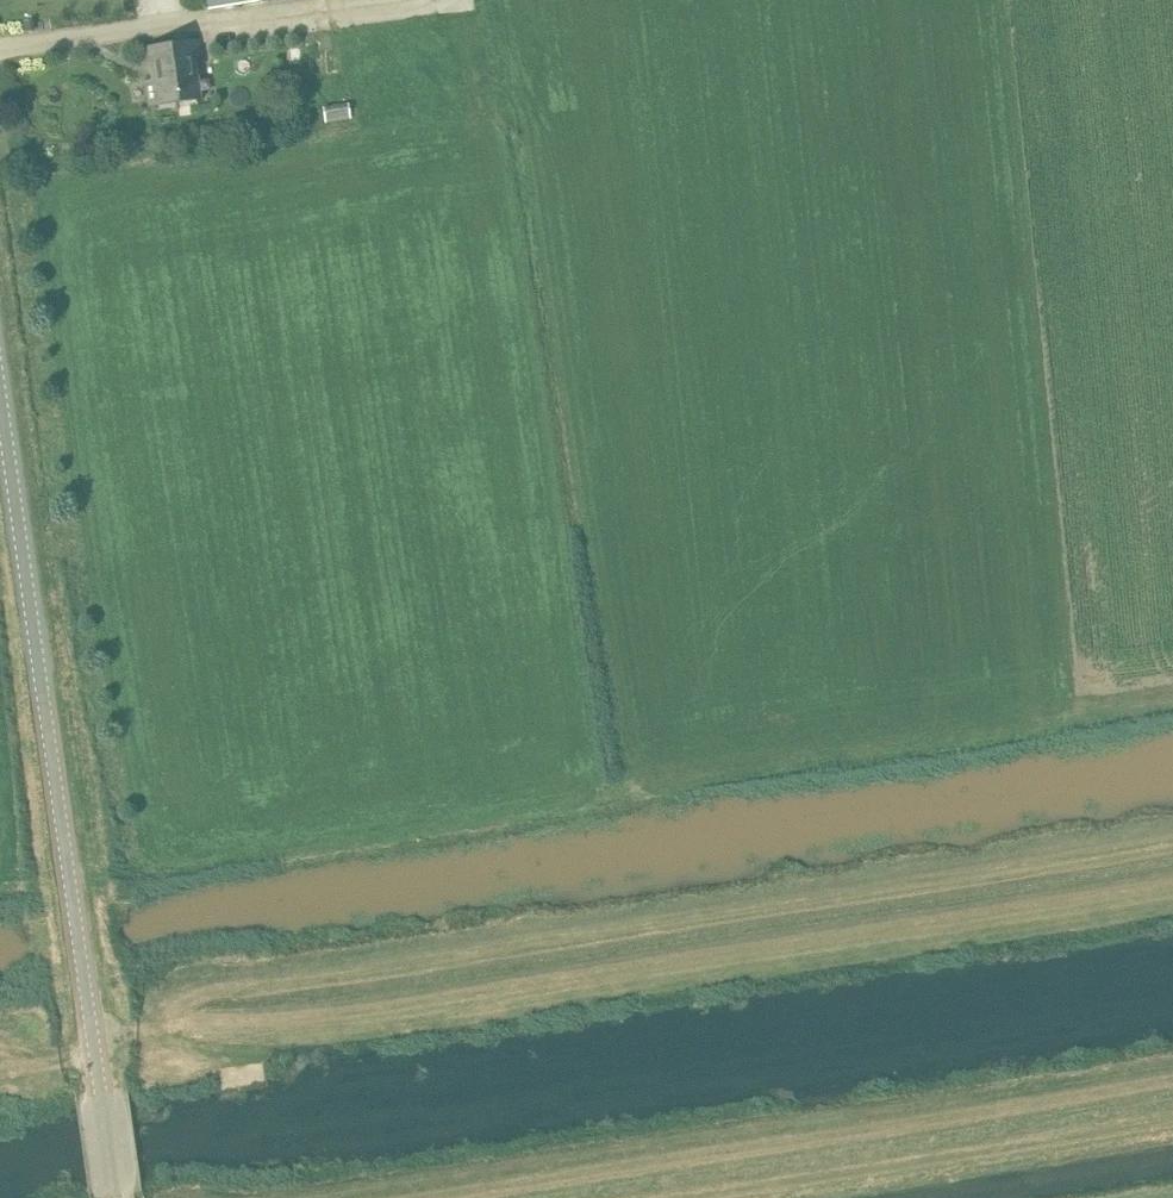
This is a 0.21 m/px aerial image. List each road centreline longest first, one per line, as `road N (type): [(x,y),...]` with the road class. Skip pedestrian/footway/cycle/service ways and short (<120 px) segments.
road 1 (tertiary): [(115,1197),(0,396)]

